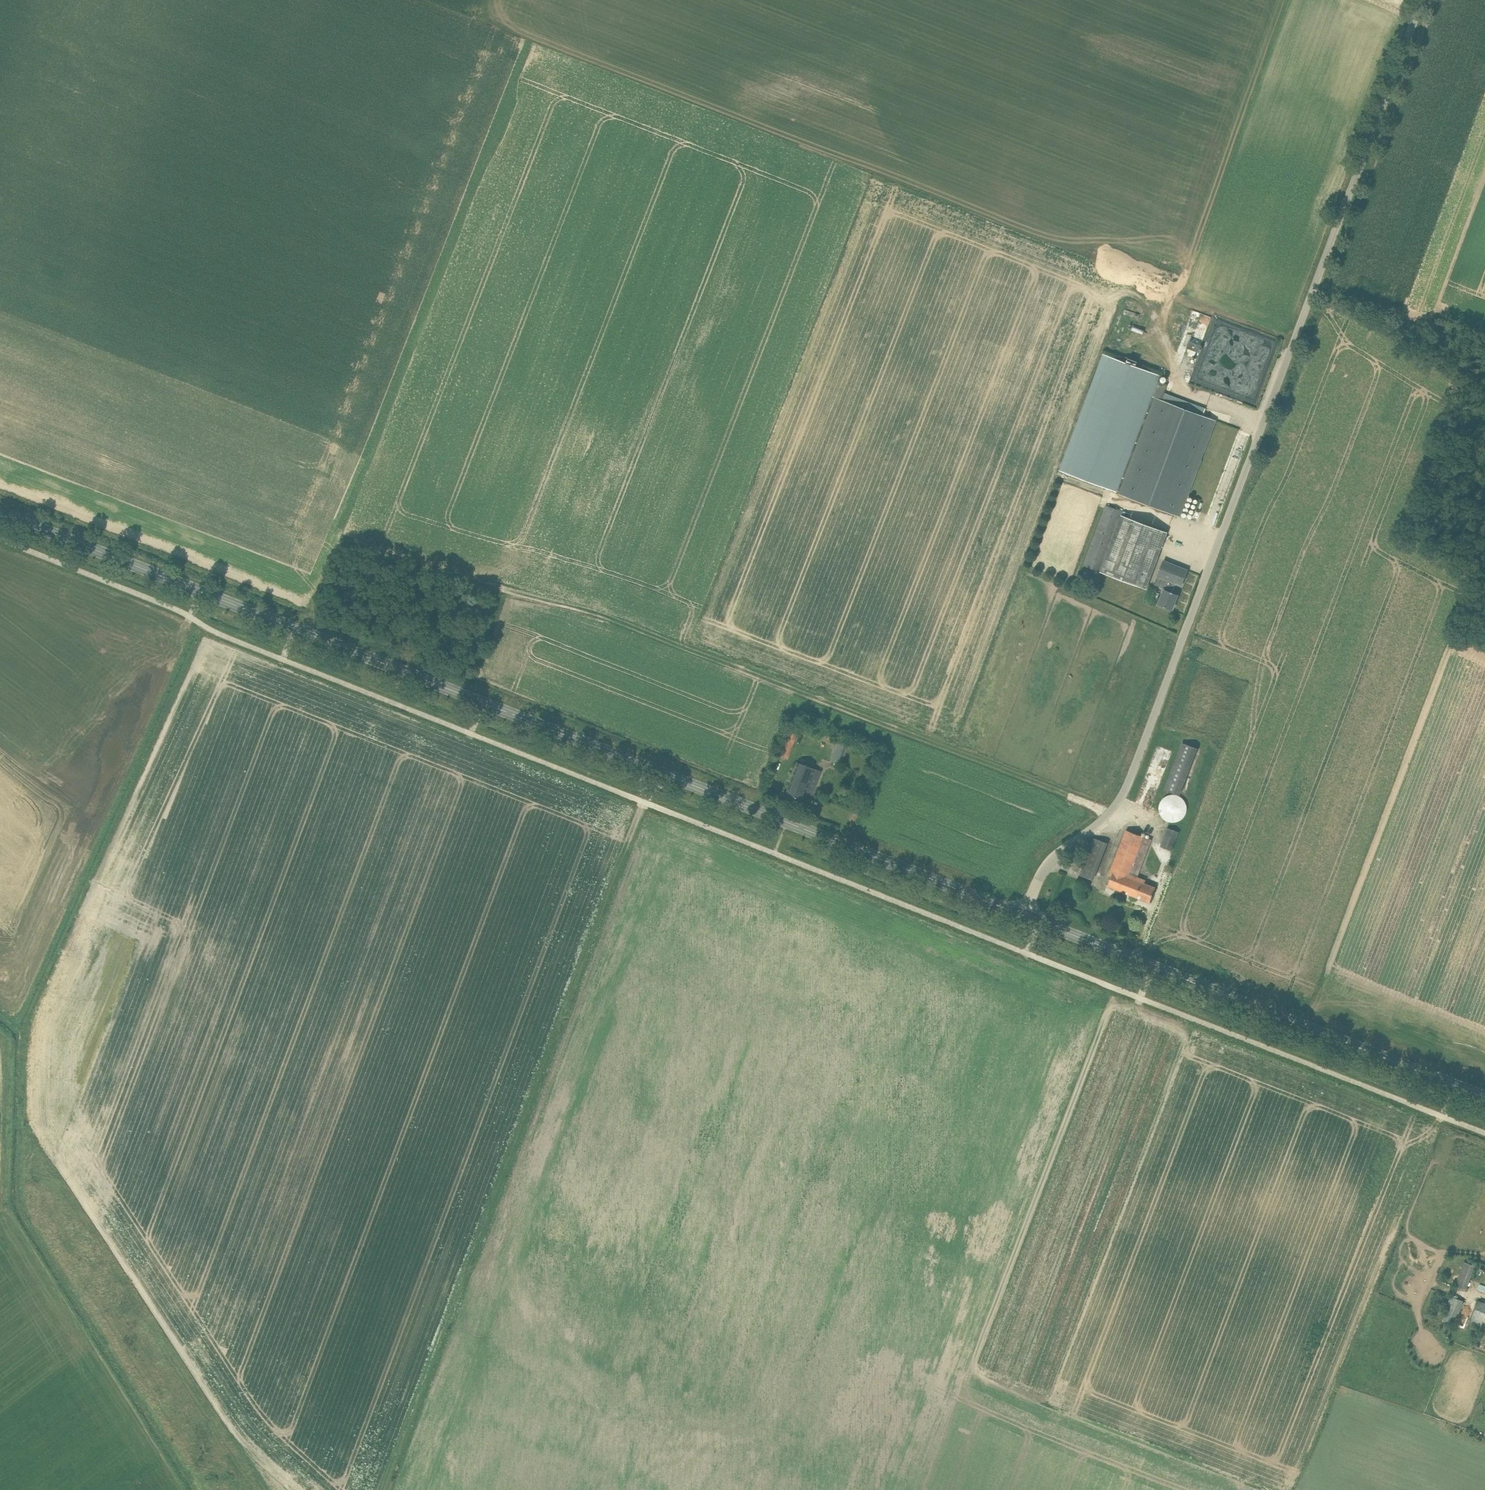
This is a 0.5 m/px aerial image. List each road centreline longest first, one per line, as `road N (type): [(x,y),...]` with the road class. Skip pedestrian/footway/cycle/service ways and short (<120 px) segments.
road 1 (tertiary): [(1041,917),(0,512)]
road 2 (unclassified): [(1041,917),(1039,888),(1062,841),(1100,816),(1134,776),(1423,0)]
road 3 (tertiary): [(1484,1094),(1041,917)]

